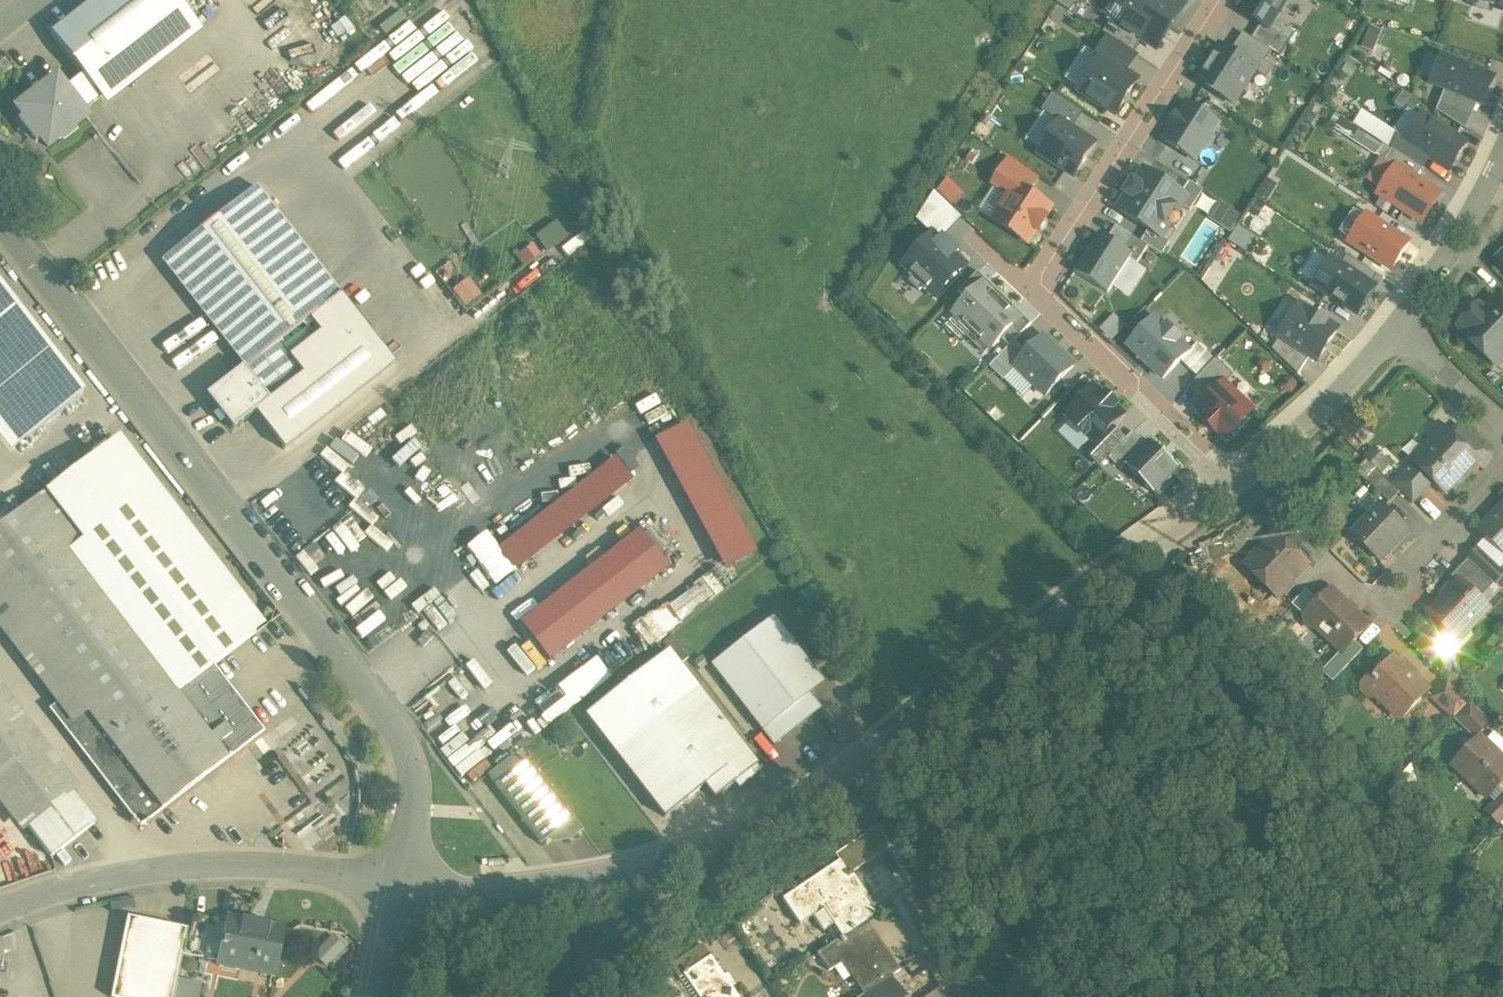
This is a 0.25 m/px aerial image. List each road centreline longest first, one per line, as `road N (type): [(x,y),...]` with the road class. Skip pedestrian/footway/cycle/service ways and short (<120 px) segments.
road 1 (unclassified): [(400,867),(521,866),(684,840),(904,731),(1243,481)]
road 2 (unclassified): [(0,221),(399,715),(415,751),(400,867)]
road 3 (residential): [(0,914),(110,876),(247,861),(400,867)]
road 4 (residential): [(1040,294),(1222,0)]
road 5 (residential): [(1243,481),(1040,294)]
road 6 (unclassified): [(1243,481),(1402,325)]
road 7 (unclassified): [(1402,325),(1502,153)]
road 8 (residential): [(1502,472),(1372,602)]
road 9 (residential): [(1402,325),(1502,421)]
road 10 (residential): [(400,867),(374,996)]

